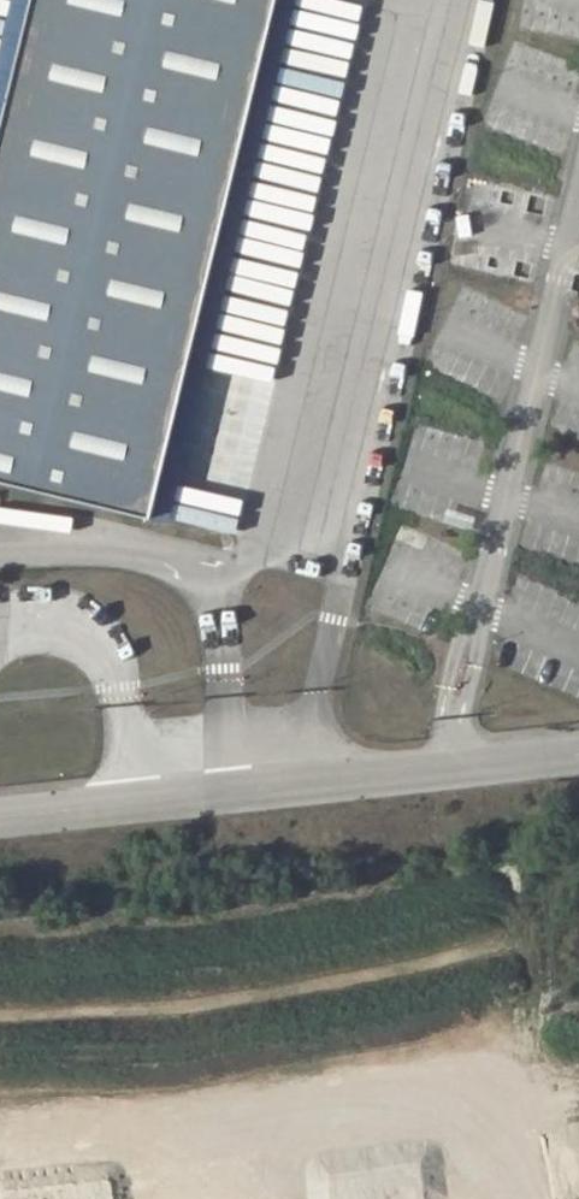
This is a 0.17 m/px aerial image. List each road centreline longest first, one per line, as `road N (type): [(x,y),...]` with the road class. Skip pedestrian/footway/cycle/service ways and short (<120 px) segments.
road 1 (unclassified): [(0,818),(578,755)]

